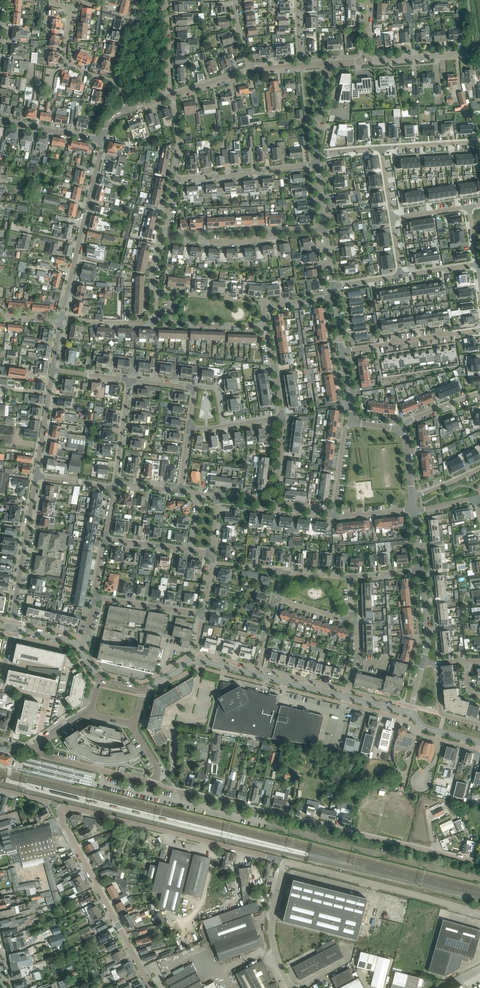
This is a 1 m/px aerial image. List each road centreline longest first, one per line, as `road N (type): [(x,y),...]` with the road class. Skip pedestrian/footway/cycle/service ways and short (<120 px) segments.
road 1 (residential): [(479,862),(155,784)]
road 2 (residential): [(284,861),(63,808)]
road 3 (unclassified): [(479,913),(284,861)]
road 4 (residential): [(151,987),(63,808)]
road 5 (residential): [(61,321),(103,140)]
road 6 (residential): [(162,236),(231,244),(325,229)]
road 7 (residential): [(12,628),(36,476)]
road 8 (residential): [(175,180),(318,166)]
road 9 (residential): [(267,326),(157,322),(155,292)]
road 10 (residential): [(342,352),(479,330)]
road 11 (unclassified): [(293,987),(272,924),(284,861)]
road 12 (residential): [(126,111),(249,71)]
road 13 (residential): [(38,746),(45,756),(155,784)]

